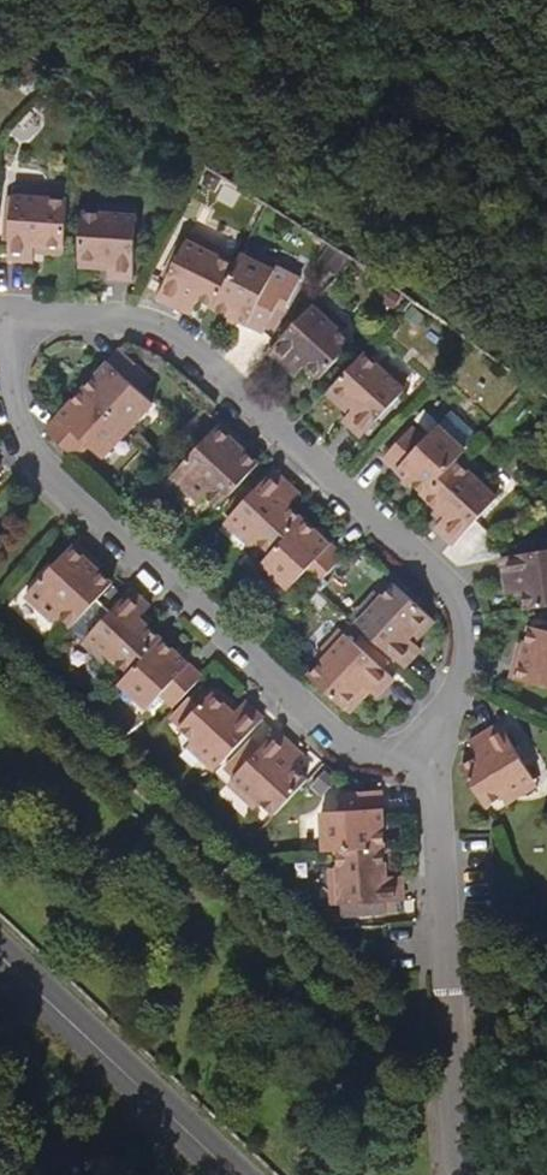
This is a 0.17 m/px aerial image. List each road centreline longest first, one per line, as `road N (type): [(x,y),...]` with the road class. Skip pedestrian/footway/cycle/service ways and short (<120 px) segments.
road 1 (residential): [(13,317),(110,319),(175,335),(431,568),(455,593),(471,654),(440,766)]
road 2 (residential): [(13,317),(14,420),(47,473),(338,744),(440,766)]
road 3 (residential): [(440,766),(452,1174)]
road 4 (primary): [(224,1174),(0,965)]

